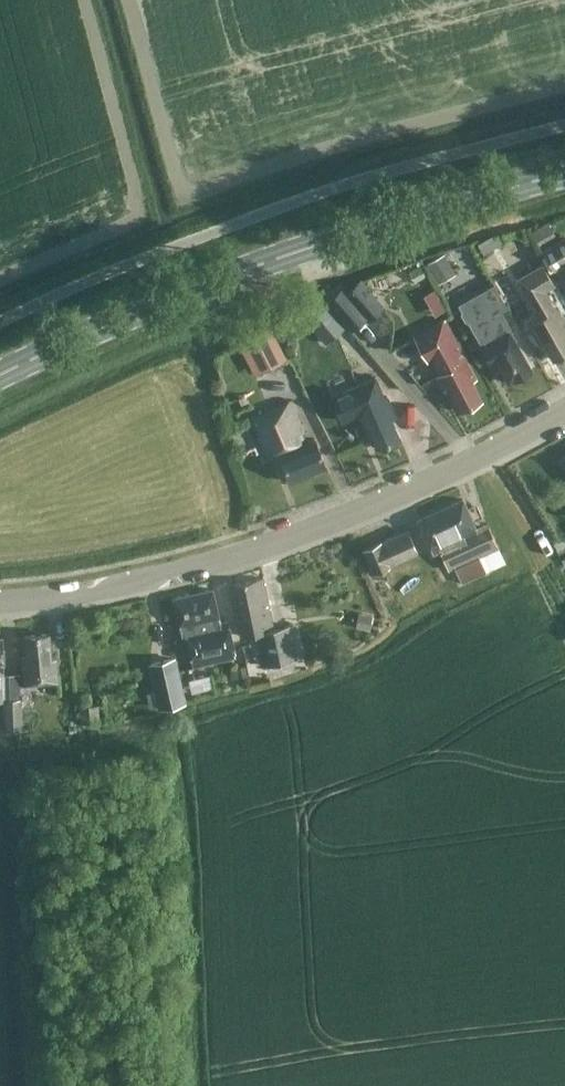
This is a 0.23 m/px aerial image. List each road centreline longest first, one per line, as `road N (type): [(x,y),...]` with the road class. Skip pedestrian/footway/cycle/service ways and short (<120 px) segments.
road 1 (primary): [(0,375),(281,257),(564,172)]
road 2 (tertiary): [(0,601),(112,588),(233,556),(401,493),(564,410)]

